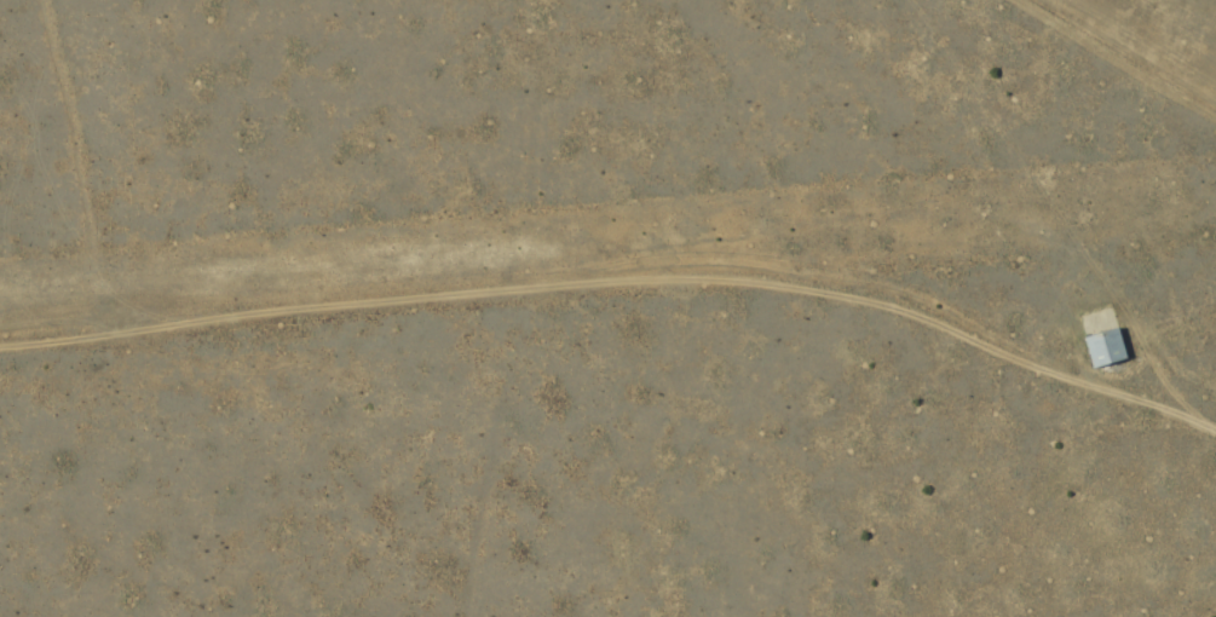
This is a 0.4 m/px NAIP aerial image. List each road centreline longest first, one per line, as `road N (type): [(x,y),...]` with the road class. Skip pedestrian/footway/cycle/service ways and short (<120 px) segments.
road 1 (track): [(1215,436),(864,305),(702,279),(278,311),(0,347)]

